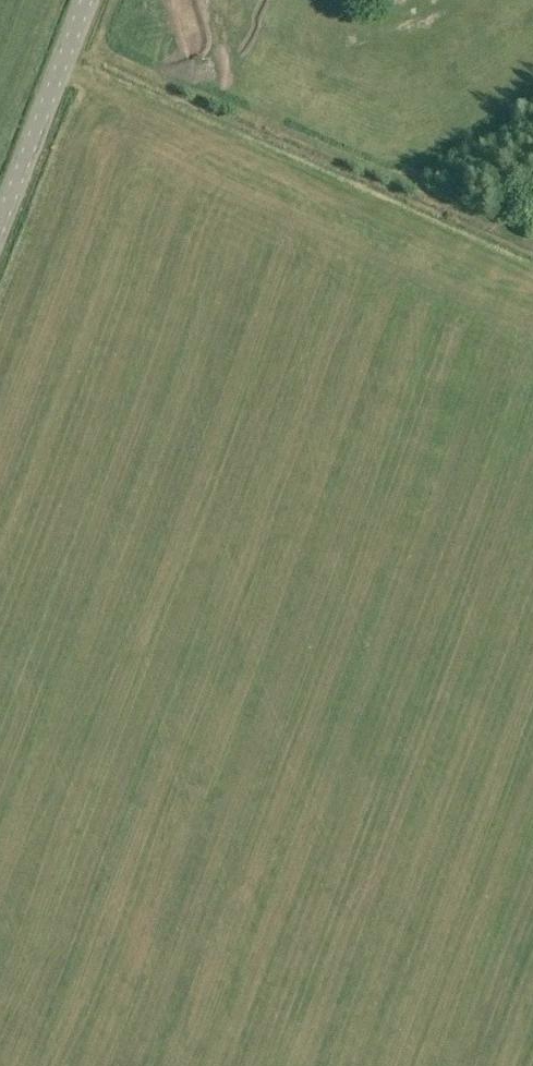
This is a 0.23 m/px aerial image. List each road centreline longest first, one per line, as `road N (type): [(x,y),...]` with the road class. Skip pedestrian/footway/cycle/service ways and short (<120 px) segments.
road 1 (tertiary): [(0,224),(86,0)]

